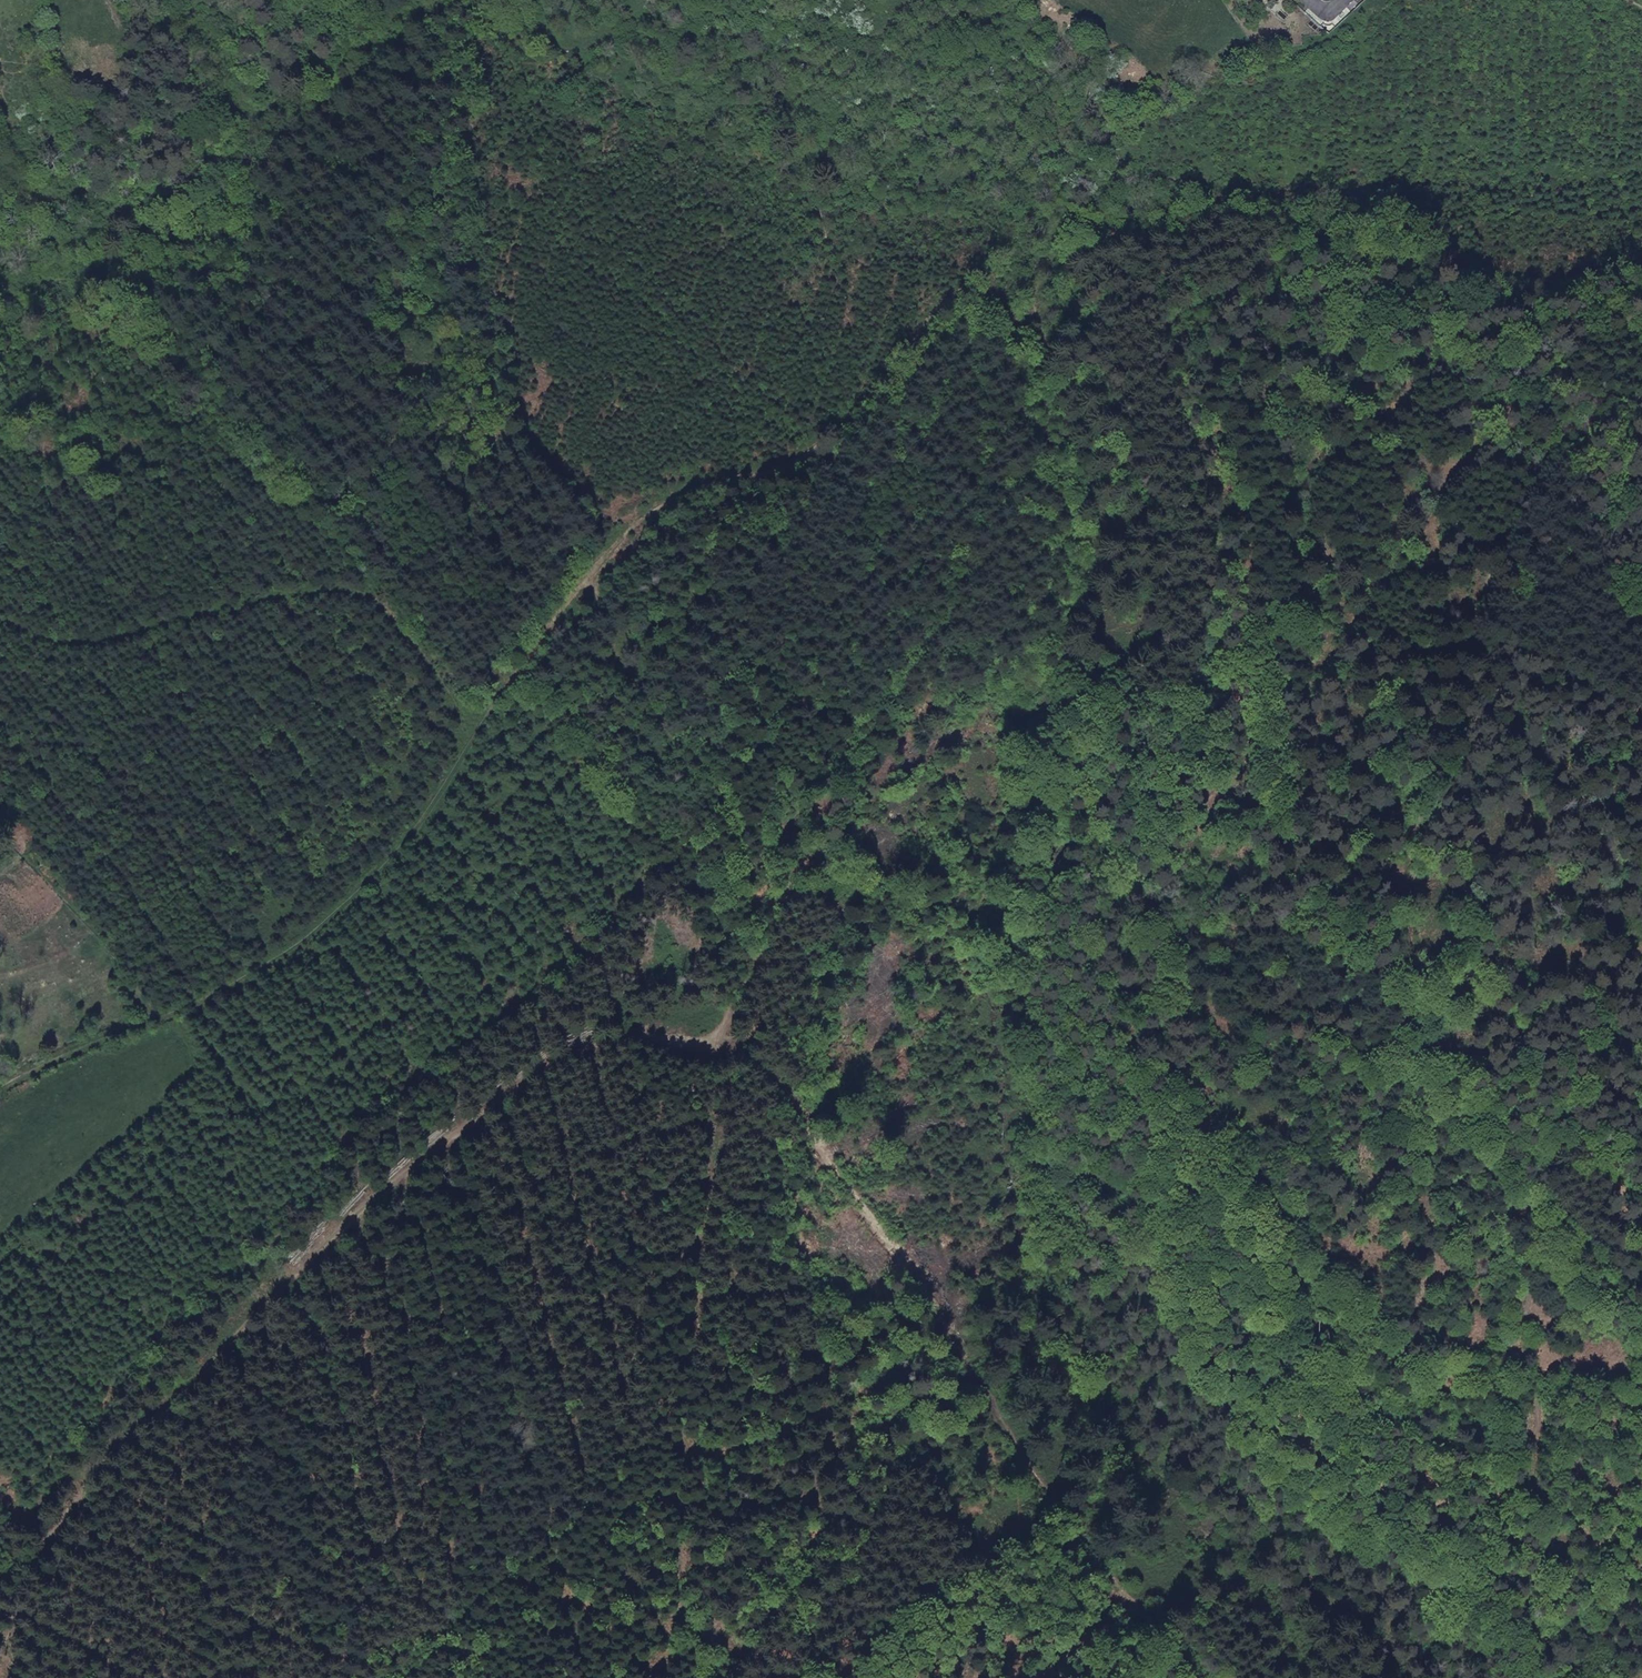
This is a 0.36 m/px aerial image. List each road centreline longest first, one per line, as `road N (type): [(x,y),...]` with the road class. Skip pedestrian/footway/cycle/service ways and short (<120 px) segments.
road 1 (track): [(0,1573),(168,1386),(380,1179),(477,1106),(571,1051),(658,1038),(724,1056),(775,1092),(864,1208),(1060,1510),(1198,1677)]
road 2 (track): [(1641,1353),(1430,1050),(1410,749),(1514,481),(1623,367),(1641,361)]
road 3 (track): [(0,1084),(93,1037),(194,1007),(315,925),(416,827),(472,732)]
road 4 (track): [(1029,303),(1068,251),(1167,231),(1230,198),(1127,170),(1019,0)]

